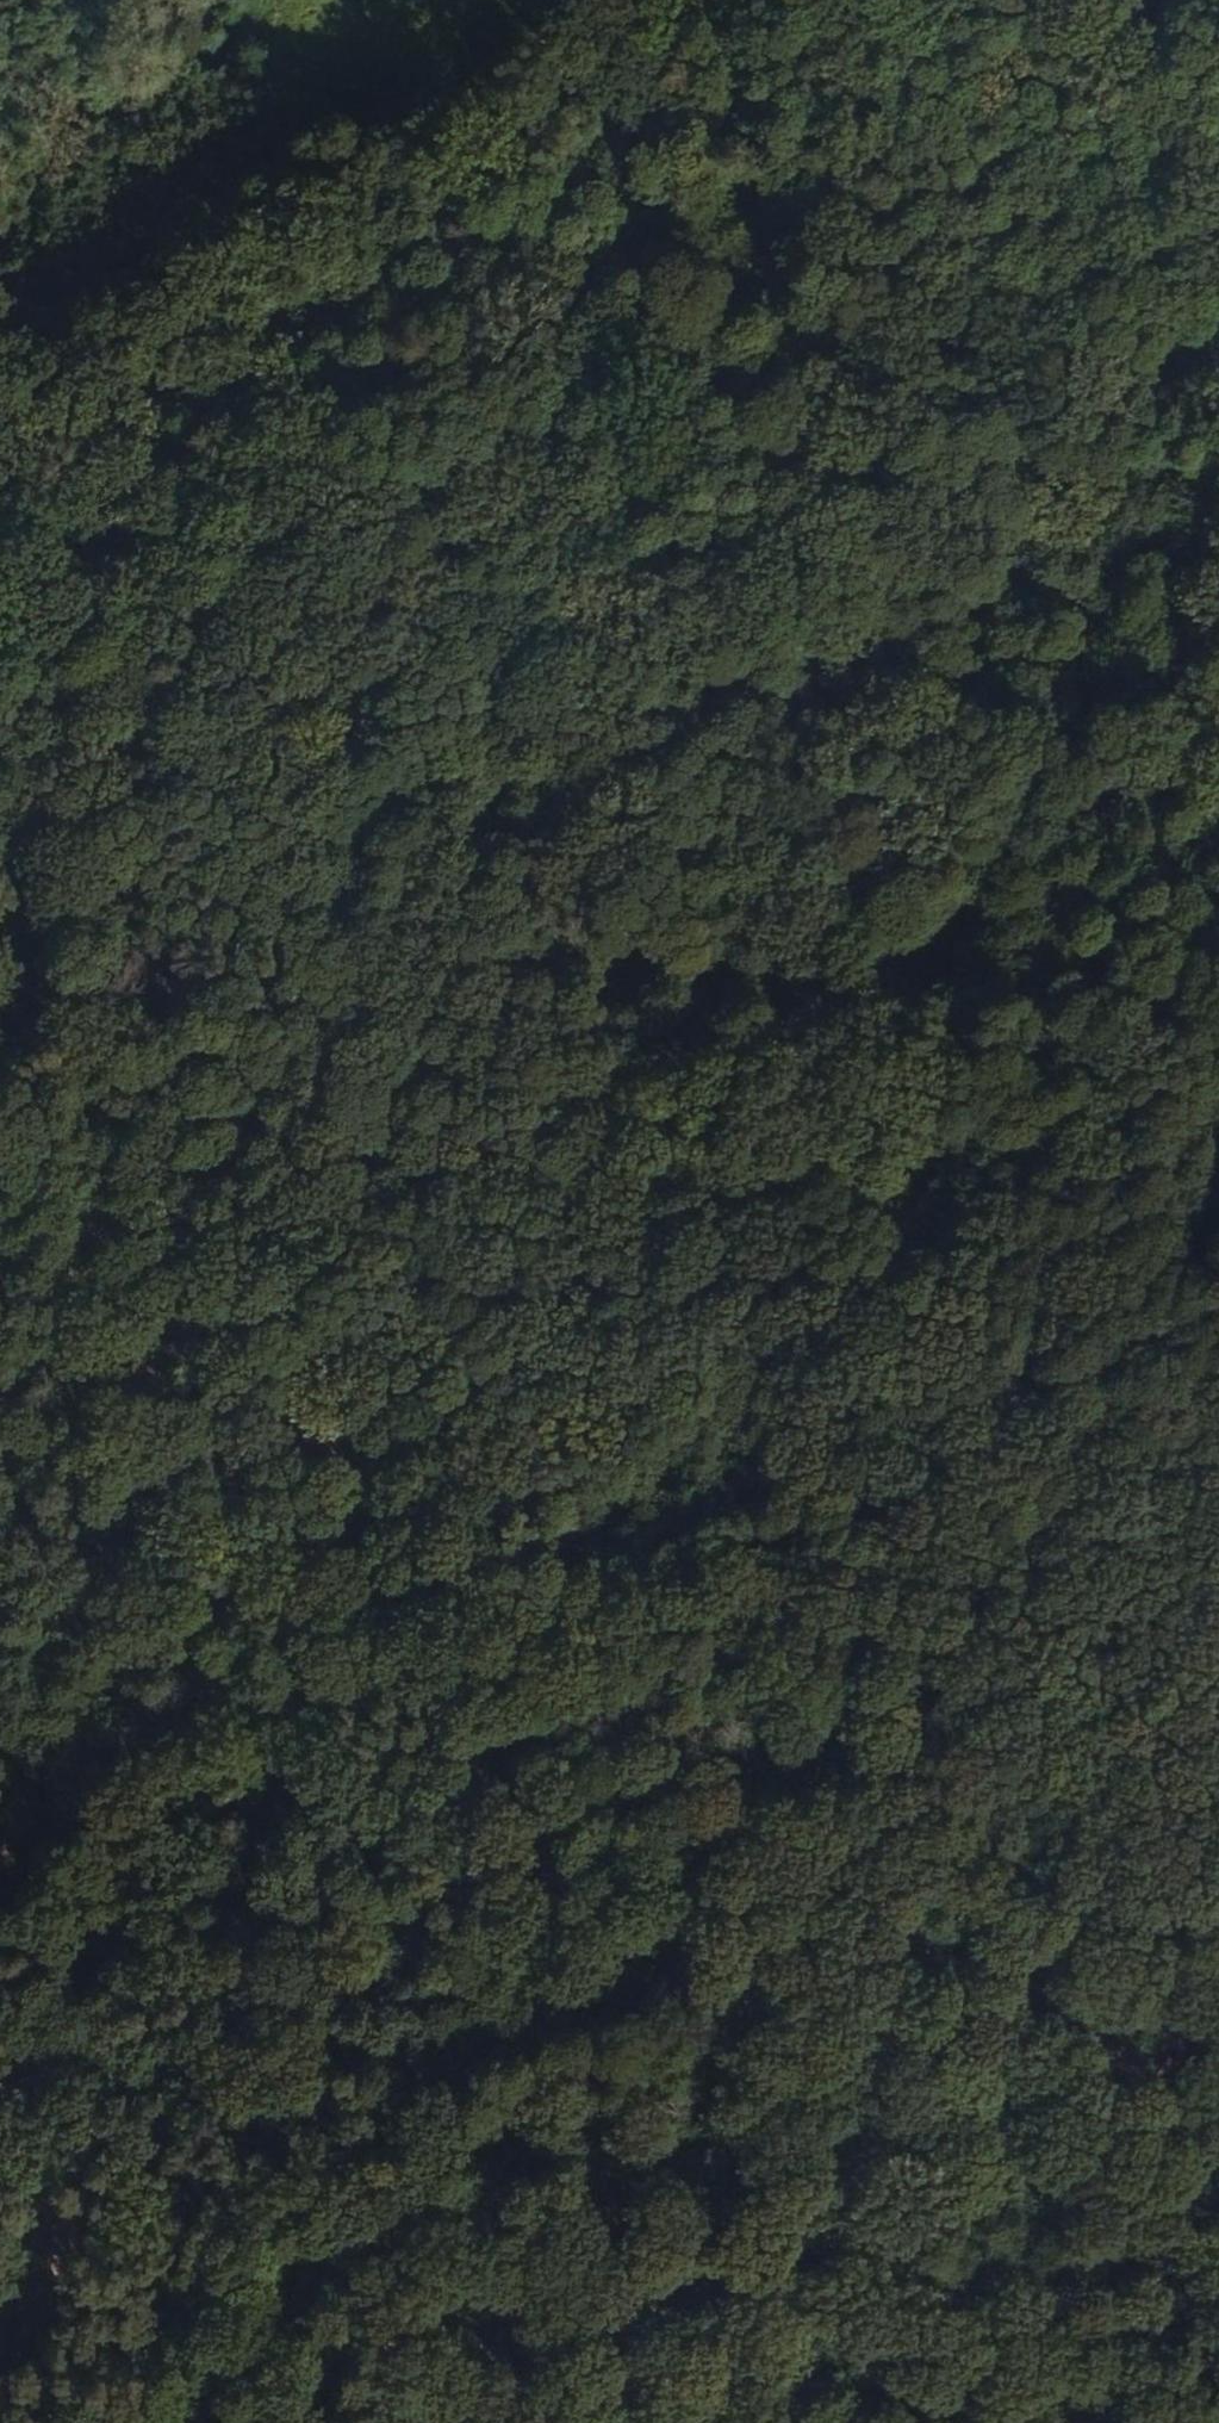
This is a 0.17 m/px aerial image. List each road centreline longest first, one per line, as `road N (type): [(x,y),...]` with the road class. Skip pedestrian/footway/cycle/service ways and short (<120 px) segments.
road 1 (track): [(0,421),(609,0)]

